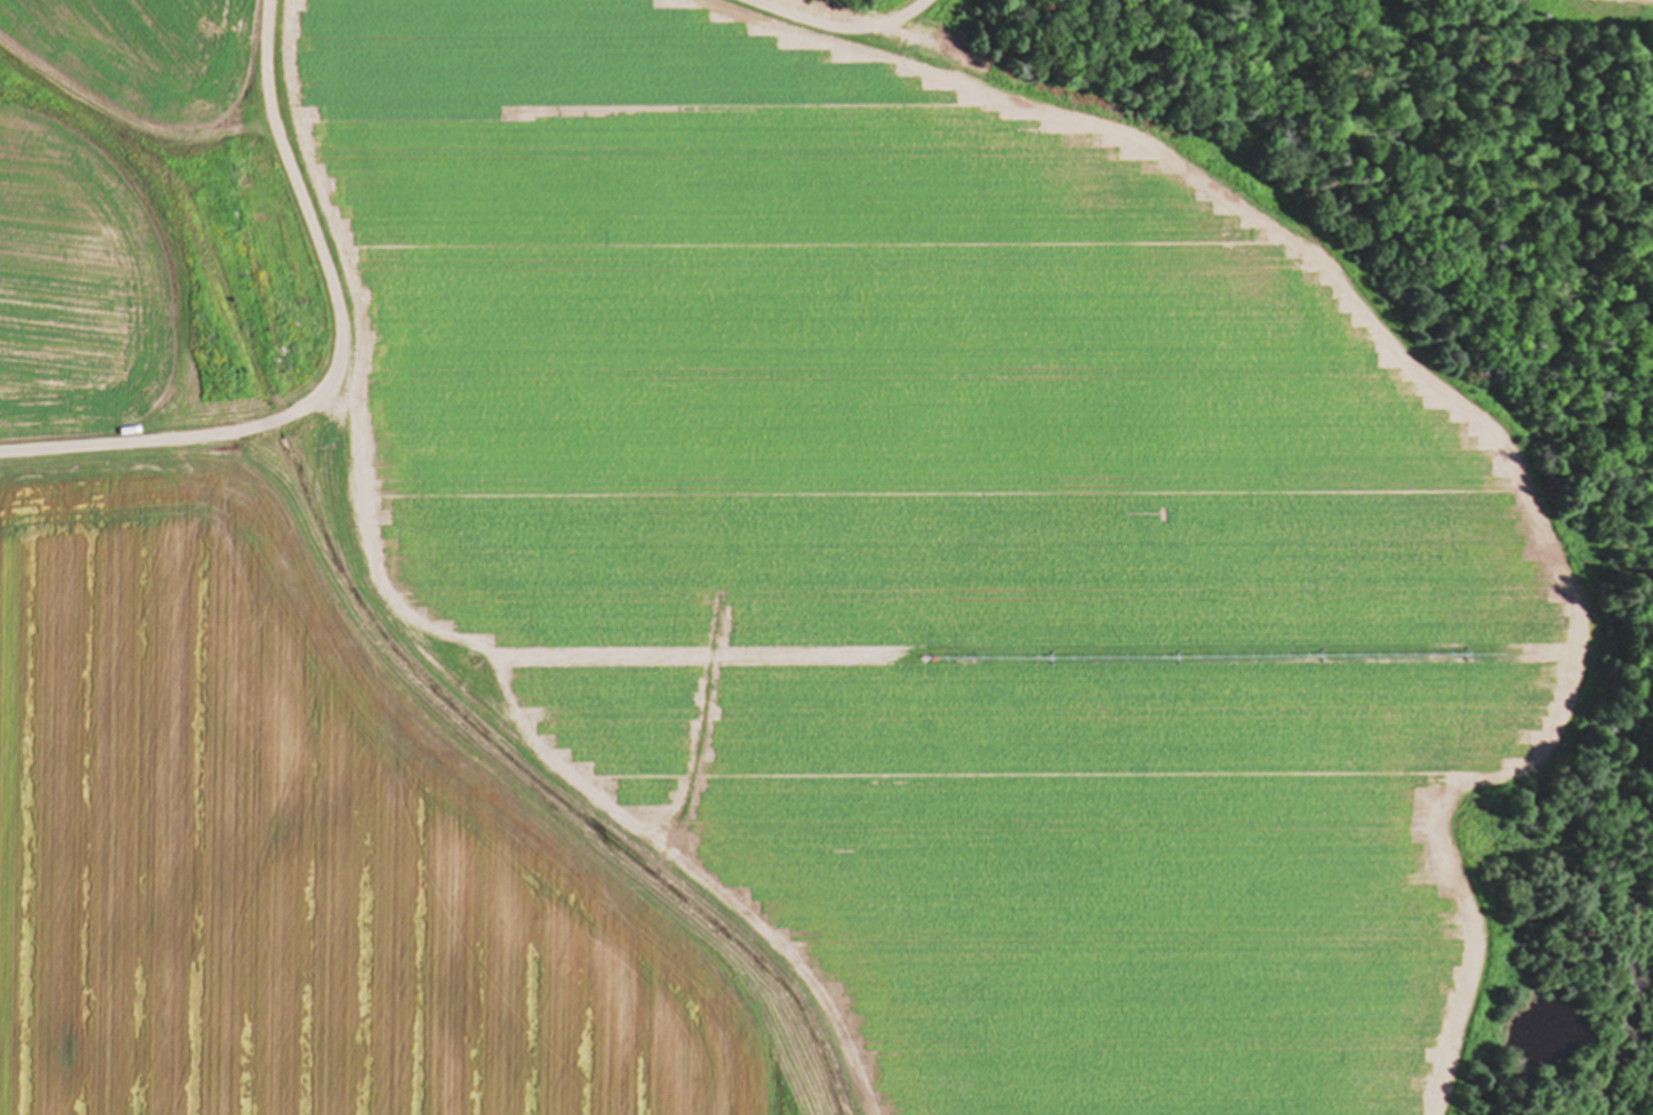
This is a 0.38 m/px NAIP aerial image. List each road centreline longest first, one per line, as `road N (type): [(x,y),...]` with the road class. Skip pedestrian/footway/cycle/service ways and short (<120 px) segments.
road 1 (track): [(0,450),(229,433),(313,404),(330,390),(344,348),(341,303),(273,115),(271,0)]
road 2 (track): [(754,0),(835,28),(898,22),(930,0)]

